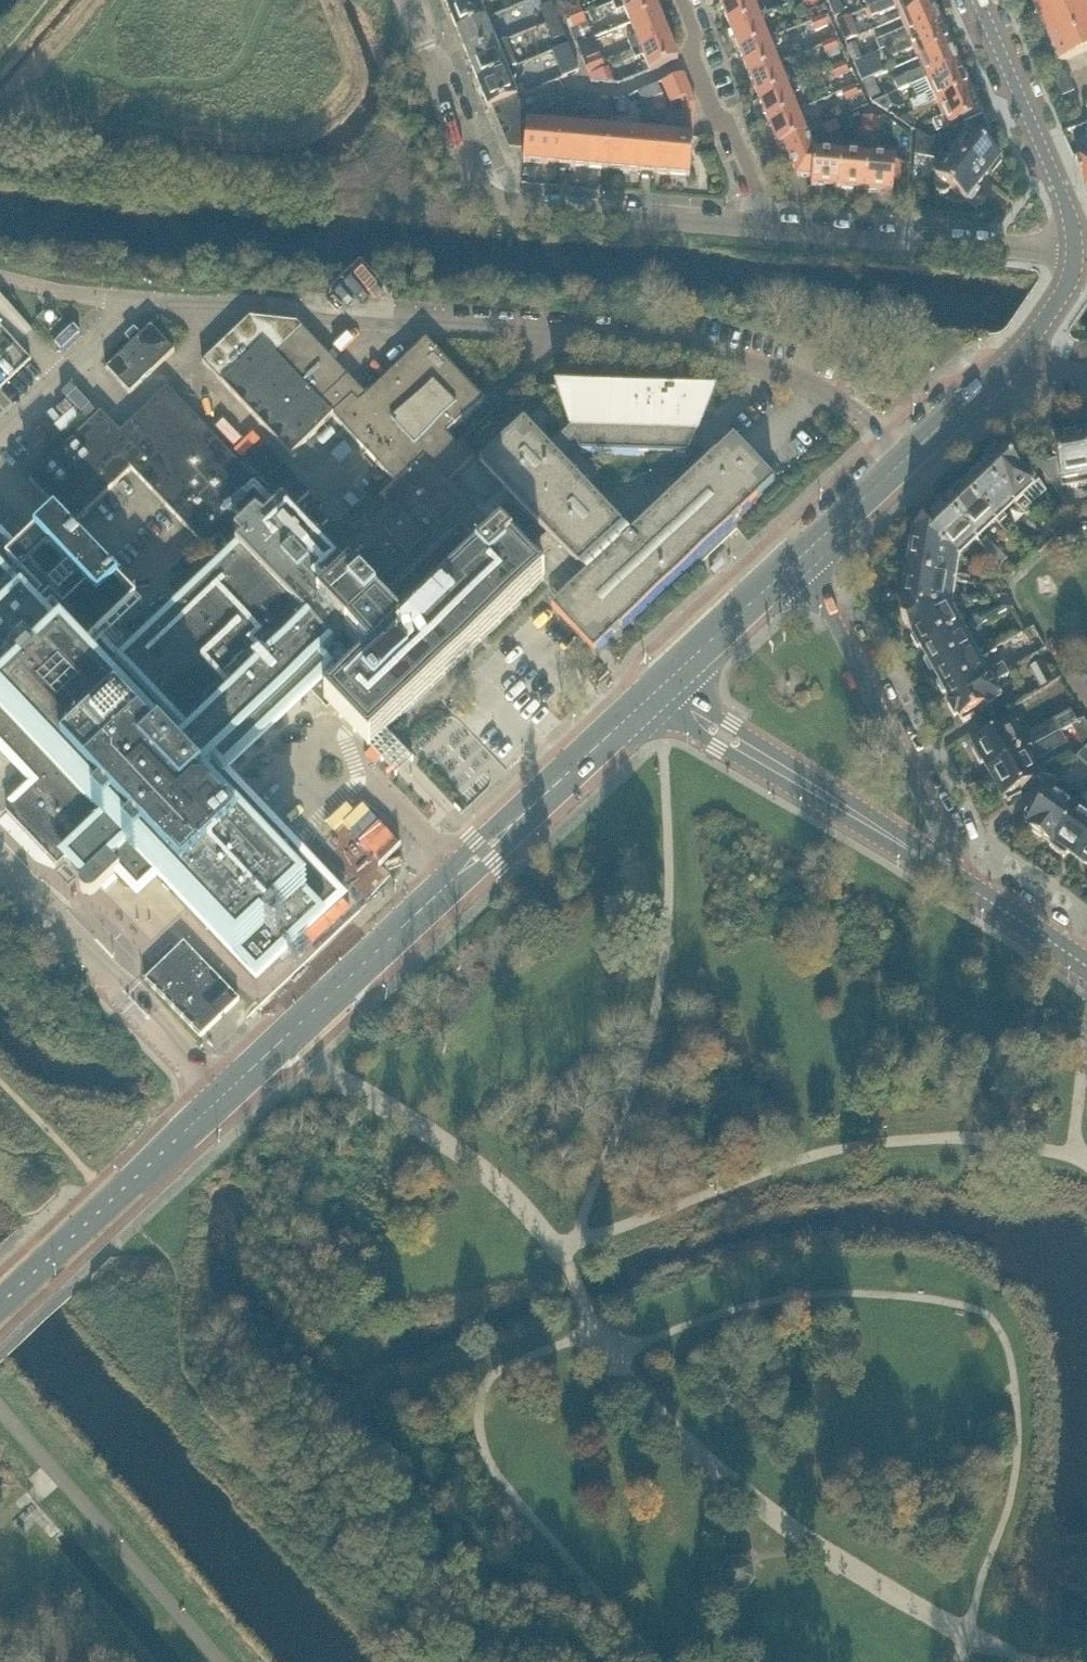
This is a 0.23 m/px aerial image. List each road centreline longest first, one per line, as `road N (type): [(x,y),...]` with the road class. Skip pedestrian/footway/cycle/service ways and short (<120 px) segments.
road 1 (tertiary): [(0,1307),(657,693)]
road 2 (residential): [(771,225),(496,201),(482,187),(406,0)]
road 3 (tertiary): [(959,880),(804,558)]
road 4 (tertiary): [(959,880),(657,693)]
road 5 (residential): [(1076,246),(771,225)]
road 6 (tertiary): [(804,558),(1007,364)]
road 7 (tertiary): [(1076,246),(1059,183),(979,0)]
road 8 (residential): [(771,225),(736,133),(713,112),(682,0)]
road 9 (tertiary): [(657,693),(804,558)]
road 10 (tertiary): [(1086,965),(959,880)]
road 11 (tertiary): [(1007,364),(1072,279),(1076,246)]

